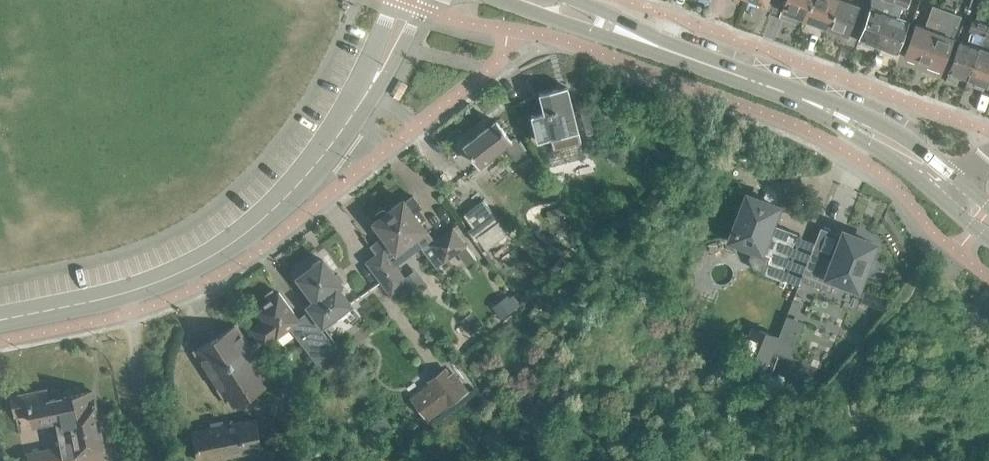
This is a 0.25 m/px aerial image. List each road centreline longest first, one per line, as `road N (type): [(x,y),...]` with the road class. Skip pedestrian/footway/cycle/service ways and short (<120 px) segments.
road 1 (tertiary): [(0,320),(138,289),(195,265),(269,214),(375,89),(410,0)]
road 2 (secondary): [(949,191),(885,139),(838,114),(537,0)]
road 3 (track): [(151,460),(132,314)]

